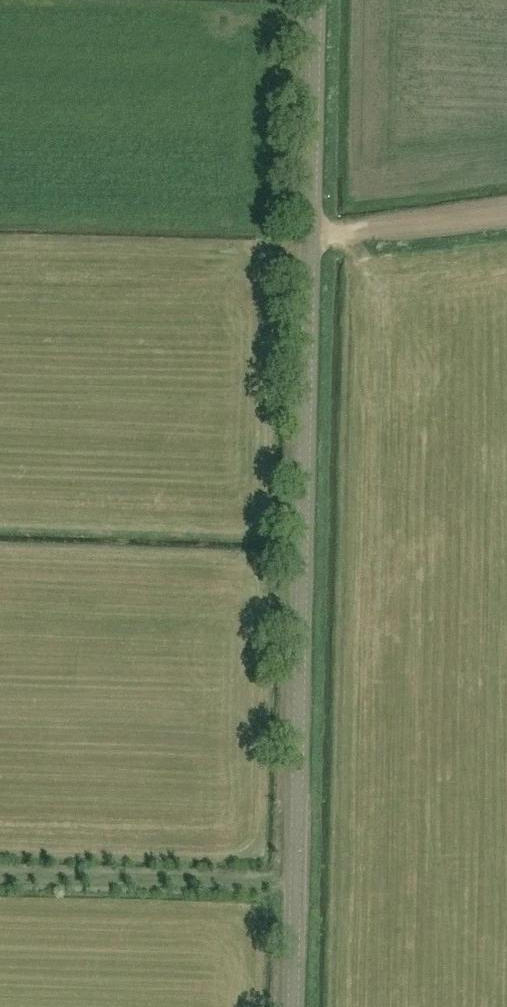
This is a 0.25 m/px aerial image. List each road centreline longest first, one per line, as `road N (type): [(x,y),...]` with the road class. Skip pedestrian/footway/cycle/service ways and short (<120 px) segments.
road 1 (unclassified): [(291,1006),(322,0)]
road 2 (track): [(0,876),(294,880)]
road 3 (track): [(316,245),(506,219)]

